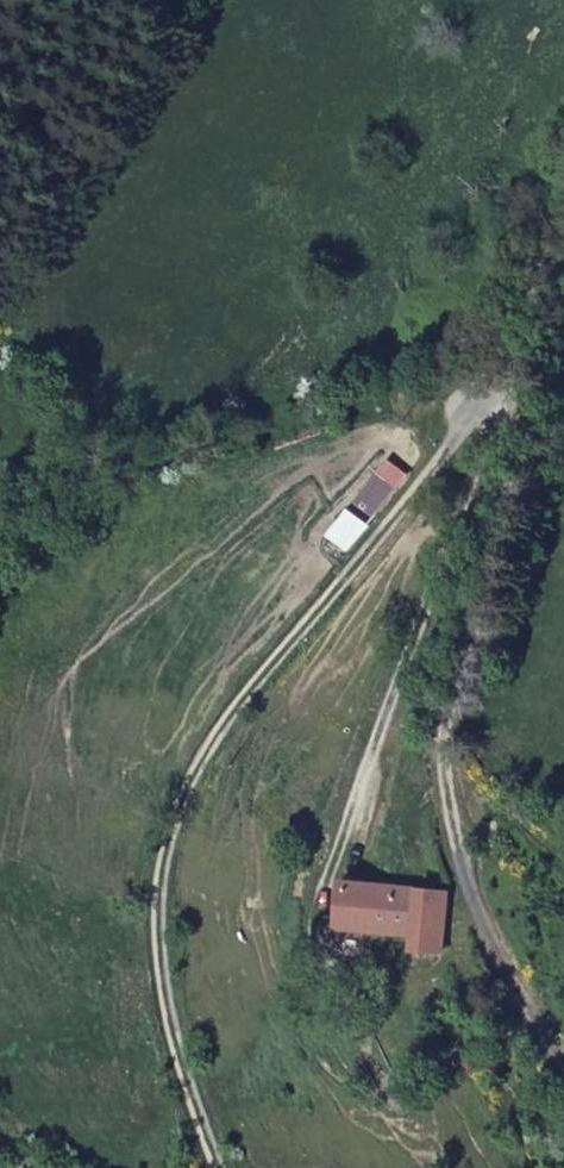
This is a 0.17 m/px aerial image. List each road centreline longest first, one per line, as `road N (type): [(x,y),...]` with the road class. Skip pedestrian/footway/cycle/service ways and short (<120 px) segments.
road 1 (track): [(482,409),(304,639),(227,721),(173,807),(152,901),(165,1014),(221,1167)]
road 2 (track): [(563,1056),(514,990),(467,878),(449,792),(436,567),(482,409)]
road 3 (track): [(436,567),(342,848)]
road 4 (track): [(563,252),(482,409)]
road 5 (track): [(563,884),(449,792)]

